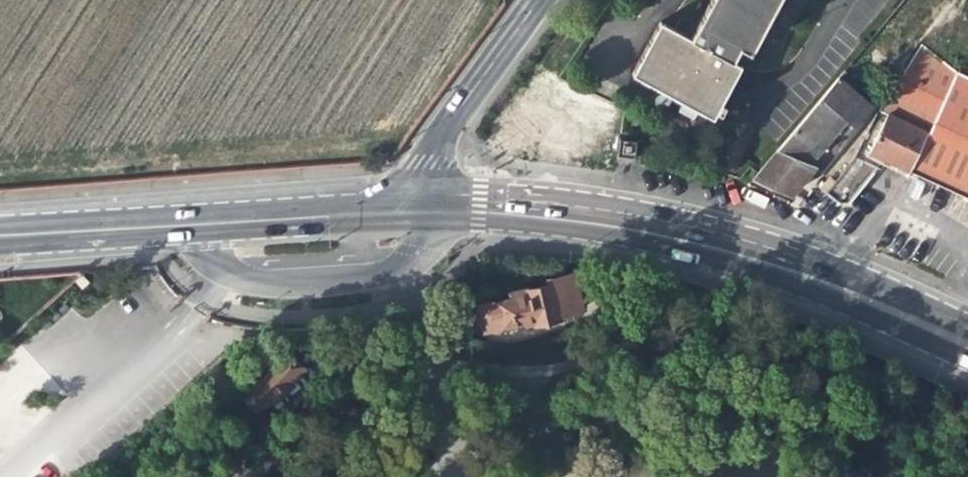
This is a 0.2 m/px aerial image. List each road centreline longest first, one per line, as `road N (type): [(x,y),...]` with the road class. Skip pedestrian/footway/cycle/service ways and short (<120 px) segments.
road 1 (primary): [(0,248),(480,220),(585,230),(793,287),(967,362)]
road 2 (primary): [(967,328),(785,249),(669,216),(422,193)]
road 3 (primary): [(422,193),(0,223)]
road 4 (residential): [(539,0),(440,135),(425,161),(422,193)]

